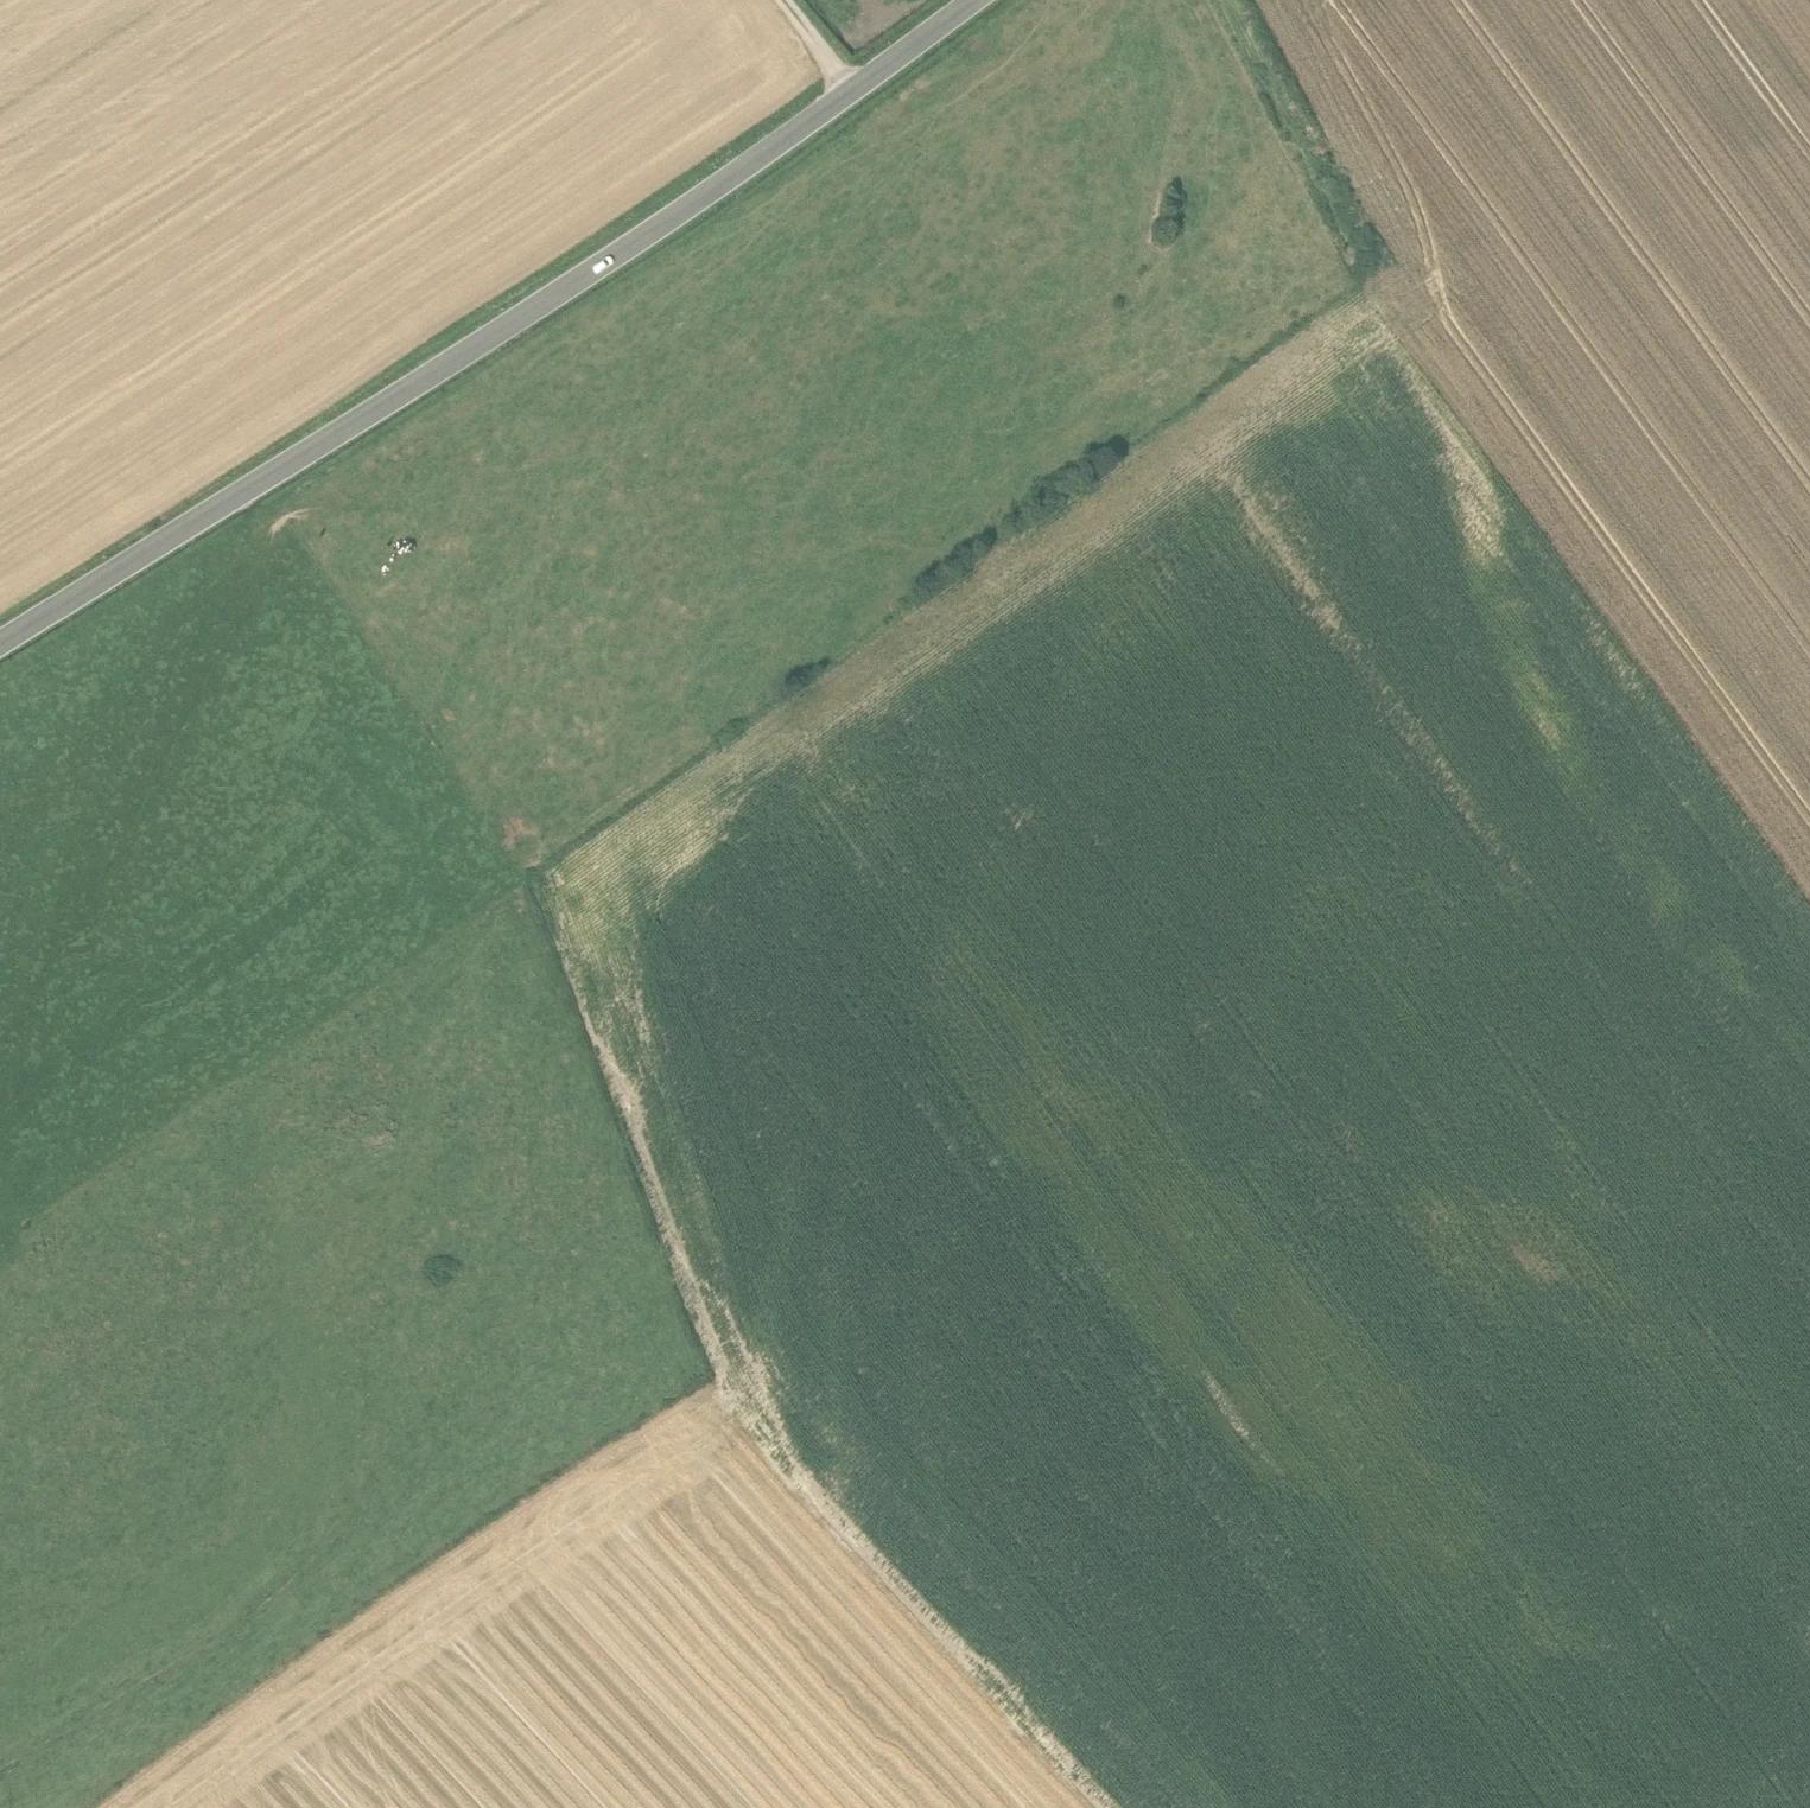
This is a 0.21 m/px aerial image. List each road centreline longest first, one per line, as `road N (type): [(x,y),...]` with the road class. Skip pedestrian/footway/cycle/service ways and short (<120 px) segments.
road 1 (tertiary): [(0,647),(563,292),(978,0)]

